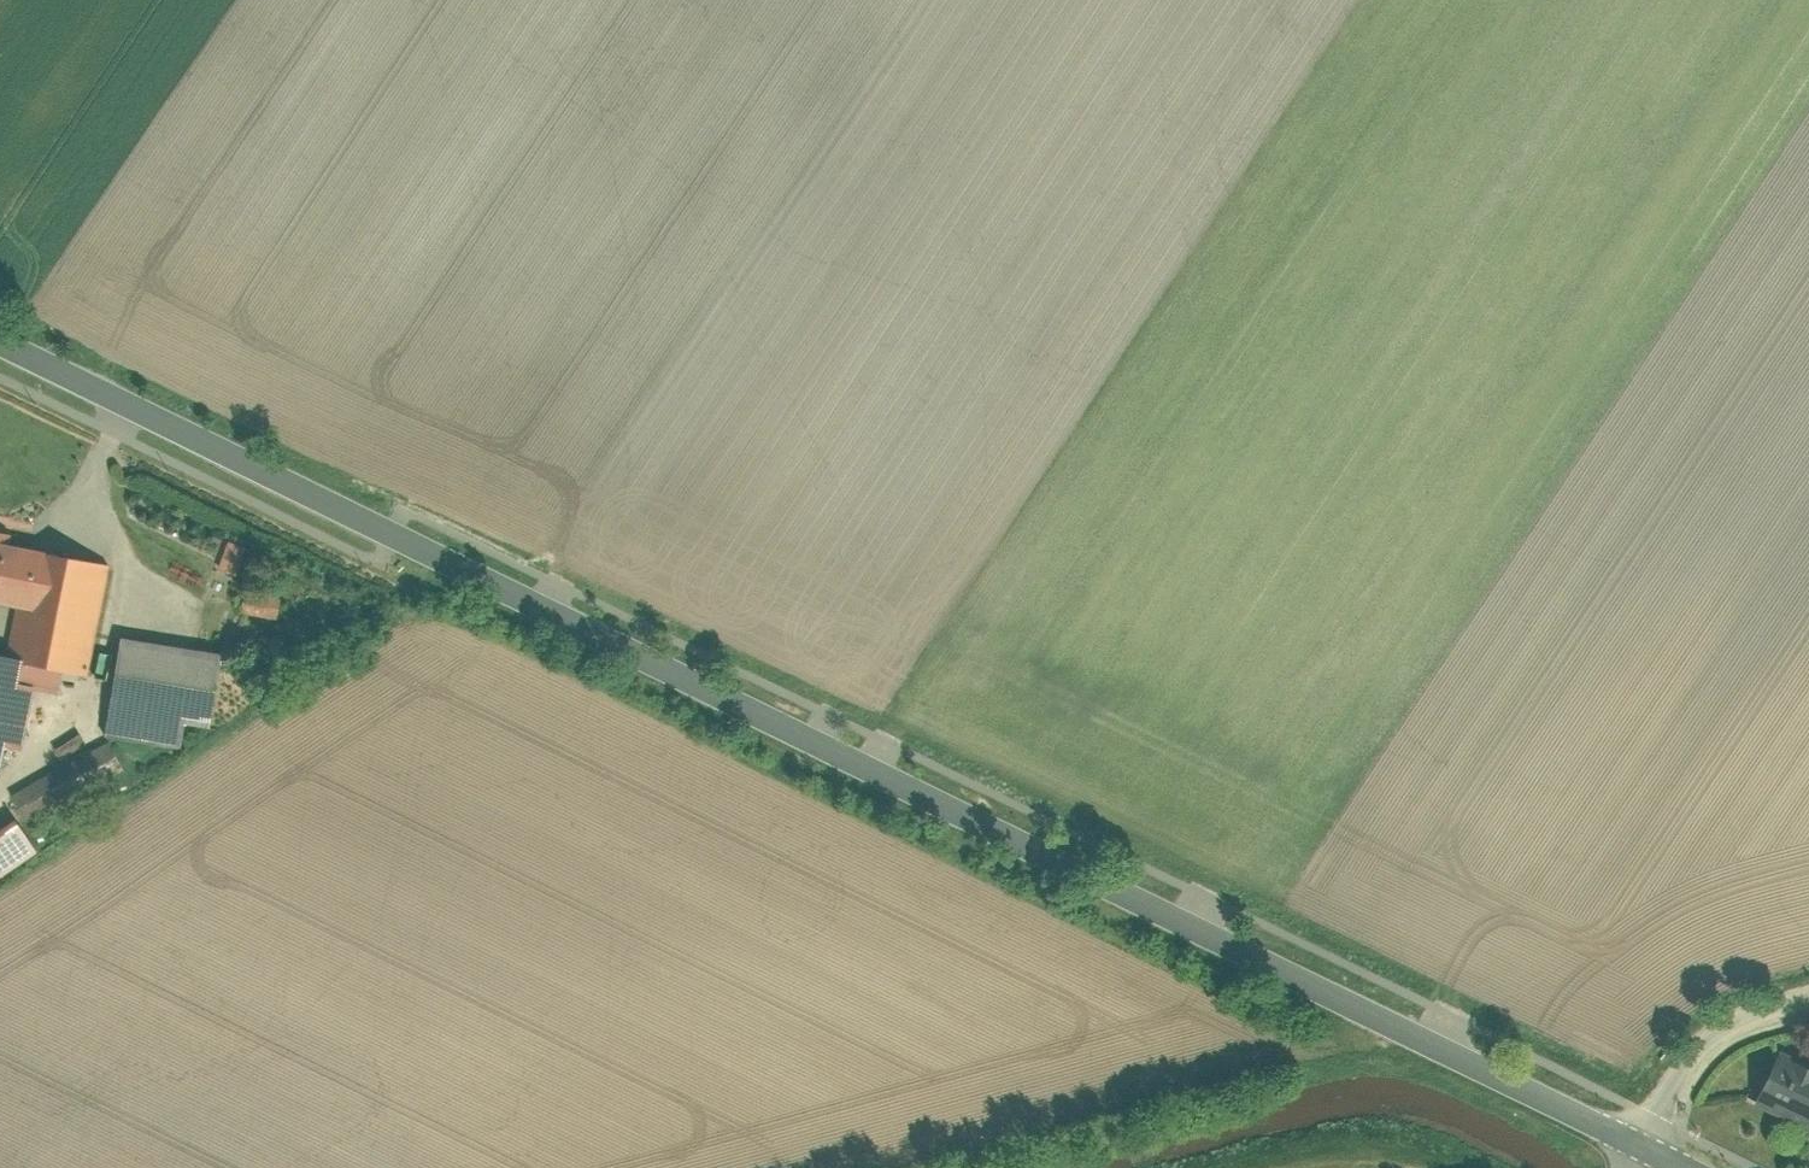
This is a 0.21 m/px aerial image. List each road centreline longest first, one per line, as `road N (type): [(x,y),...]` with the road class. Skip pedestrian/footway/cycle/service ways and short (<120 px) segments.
road 1 (tertiary): [(0,344),(1645,1148)]
road 2 (residential): [(1645,1148),(1682,1074),(1711,1045),(1750,1022),(1808,1002)]

